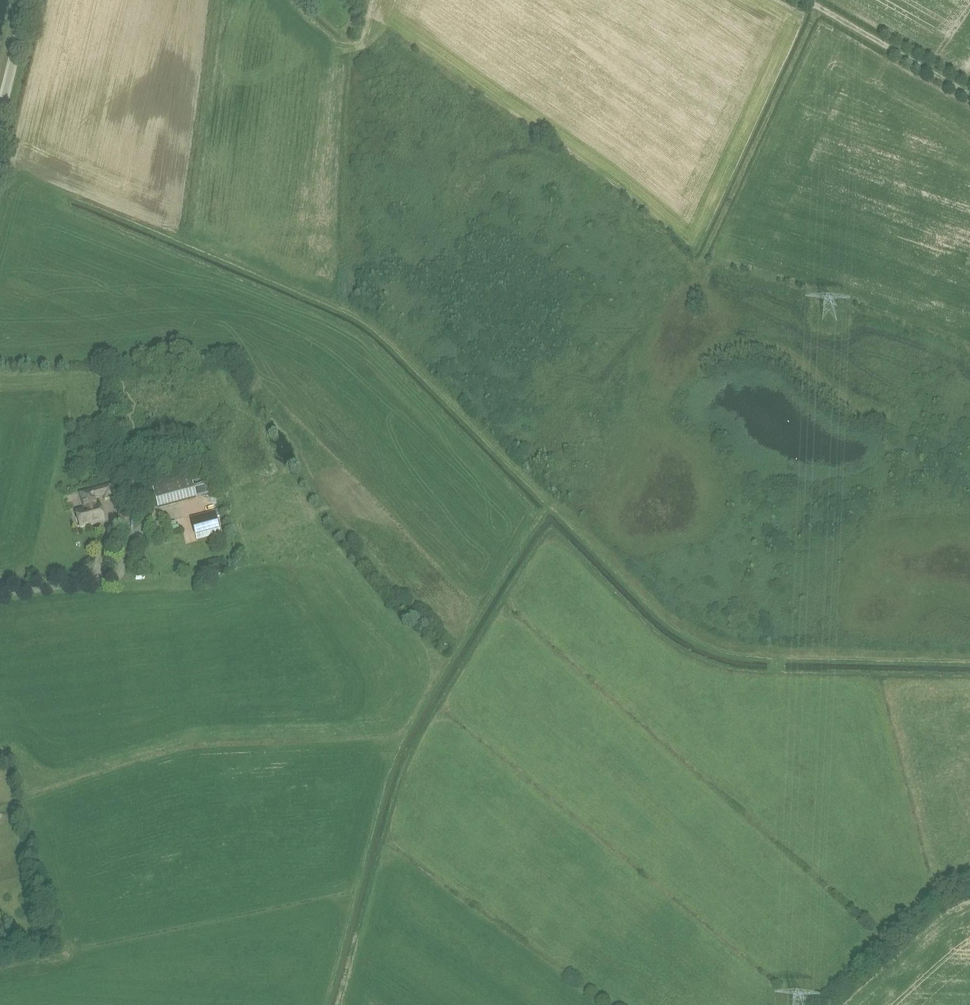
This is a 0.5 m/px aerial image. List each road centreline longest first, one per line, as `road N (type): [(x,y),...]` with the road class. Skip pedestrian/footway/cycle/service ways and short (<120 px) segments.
road 1 (track): [(676,313),(820,8)]
road 2 (track): [(969,97),(806,0)]

